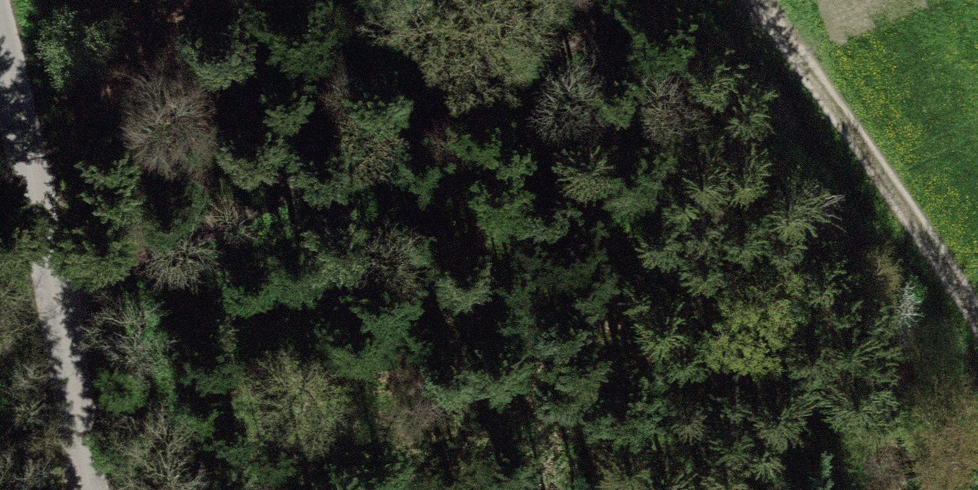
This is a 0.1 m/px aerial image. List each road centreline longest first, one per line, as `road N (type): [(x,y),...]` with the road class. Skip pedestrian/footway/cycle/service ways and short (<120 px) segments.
road 1 (track): [(636,0),(62,310)]
road 2 (unclassified): [(0,44),(62,310),(89,489)]
road 3 (track): [(754,0),(977,323)]

